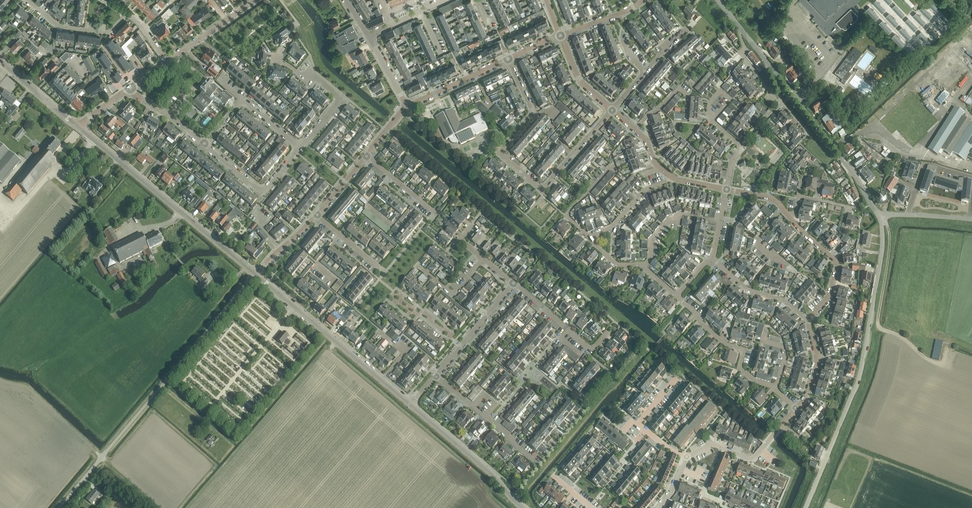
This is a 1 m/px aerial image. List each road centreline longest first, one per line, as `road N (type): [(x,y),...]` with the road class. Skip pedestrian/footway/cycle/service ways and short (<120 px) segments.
road 1 (unclassified): [(59,507),(256,274)]
road 2 (unclassified): [(808,507),(862,368),(882,217)]
road 3 (tertiary): [(256,274),(77,127)]
road 4 (track): [(935,362),(878,325),(890,244),(882,217)]
road 5 (residential): [(543,190),(501,154),(533,112),(508,59)]
road 6 (tertiary): [(382,381),(256,274)]
road 7 (tertiary): [(523,507),(411,406)]
road 8 (residential): [(776,389),(740,367),(745,350),(728,345),(677,296)]
road 9 (residential): [(882,217),(797,101)]
road 10 (residential): [(300,149),(341,99),(274,59)]
road 11 (unclassified): [(541,464),(436,376)]
road 12 (unclassified): [(609,330),(594,351),(514,283)]
road 13 (residential): [(812,321),(837,264),(790,218)]
road 14 (unclassified): [(436,376),(514,283)]

